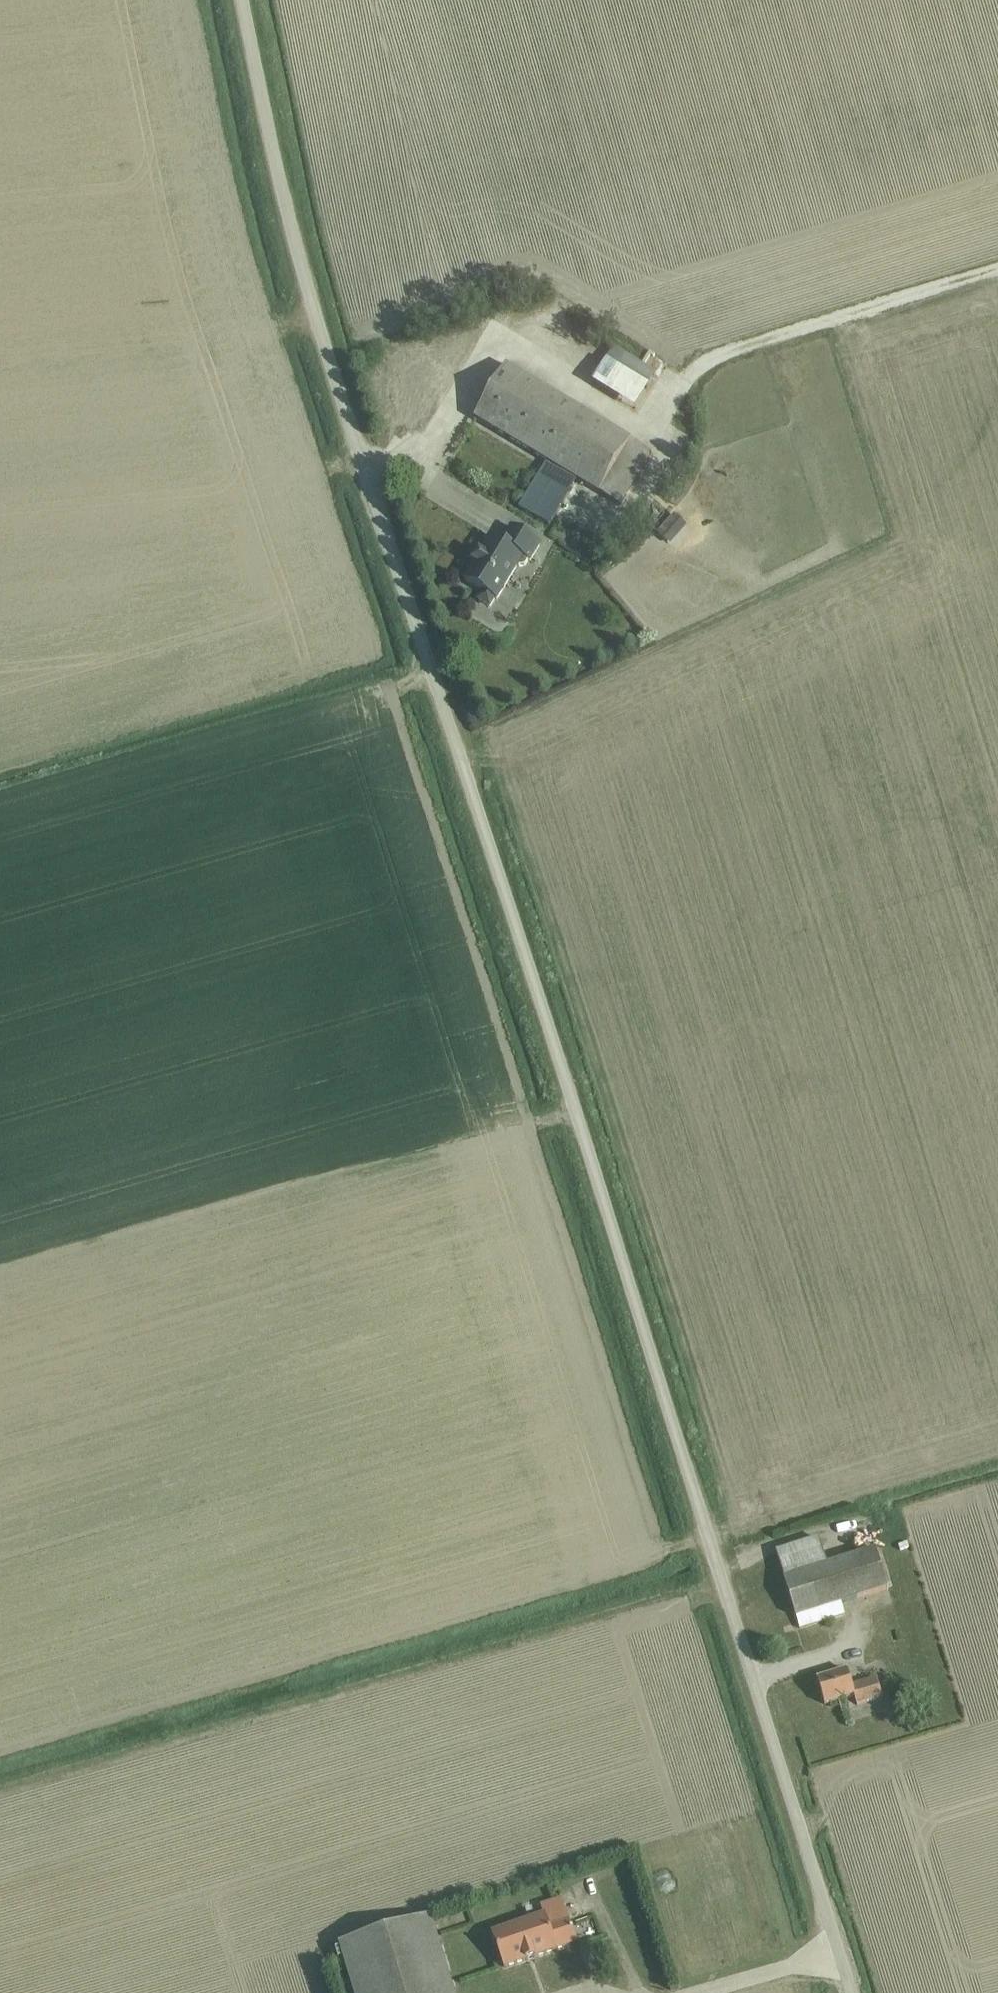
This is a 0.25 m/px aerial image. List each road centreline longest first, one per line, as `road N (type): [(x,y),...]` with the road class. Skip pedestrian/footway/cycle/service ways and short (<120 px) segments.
road 1 (unclassified): [(848,1992),(290,222),(243,0)]

